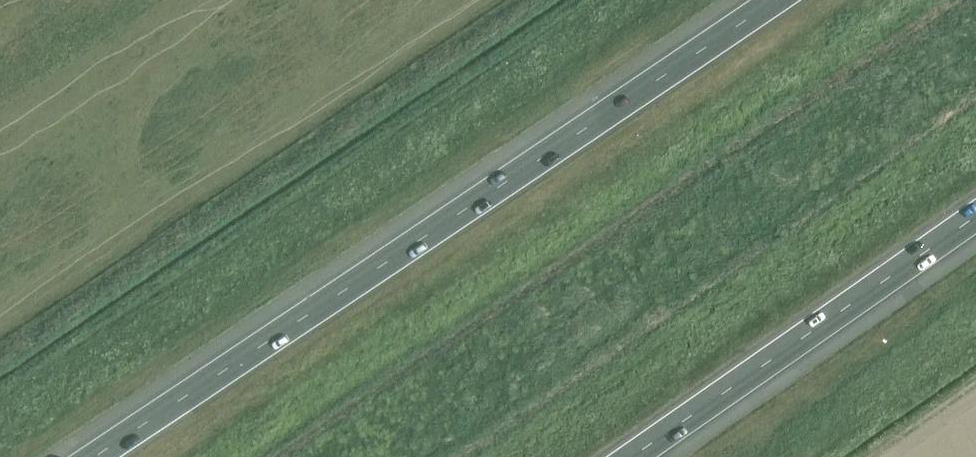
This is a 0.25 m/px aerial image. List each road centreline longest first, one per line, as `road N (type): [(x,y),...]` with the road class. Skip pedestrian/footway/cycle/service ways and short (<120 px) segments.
road 1 (motorway): [(752,0),(77,456)]
road 2 (motorway): [(625,456),(975,209)]

